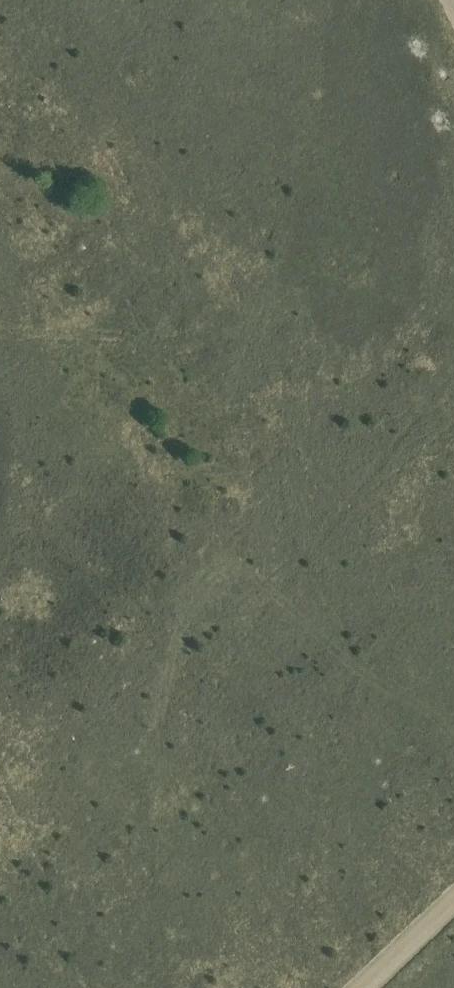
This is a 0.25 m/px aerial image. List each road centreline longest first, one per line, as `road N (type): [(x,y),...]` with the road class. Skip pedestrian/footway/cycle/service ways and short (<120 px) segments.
road 1 (track): [(360,987),(453,901)]

